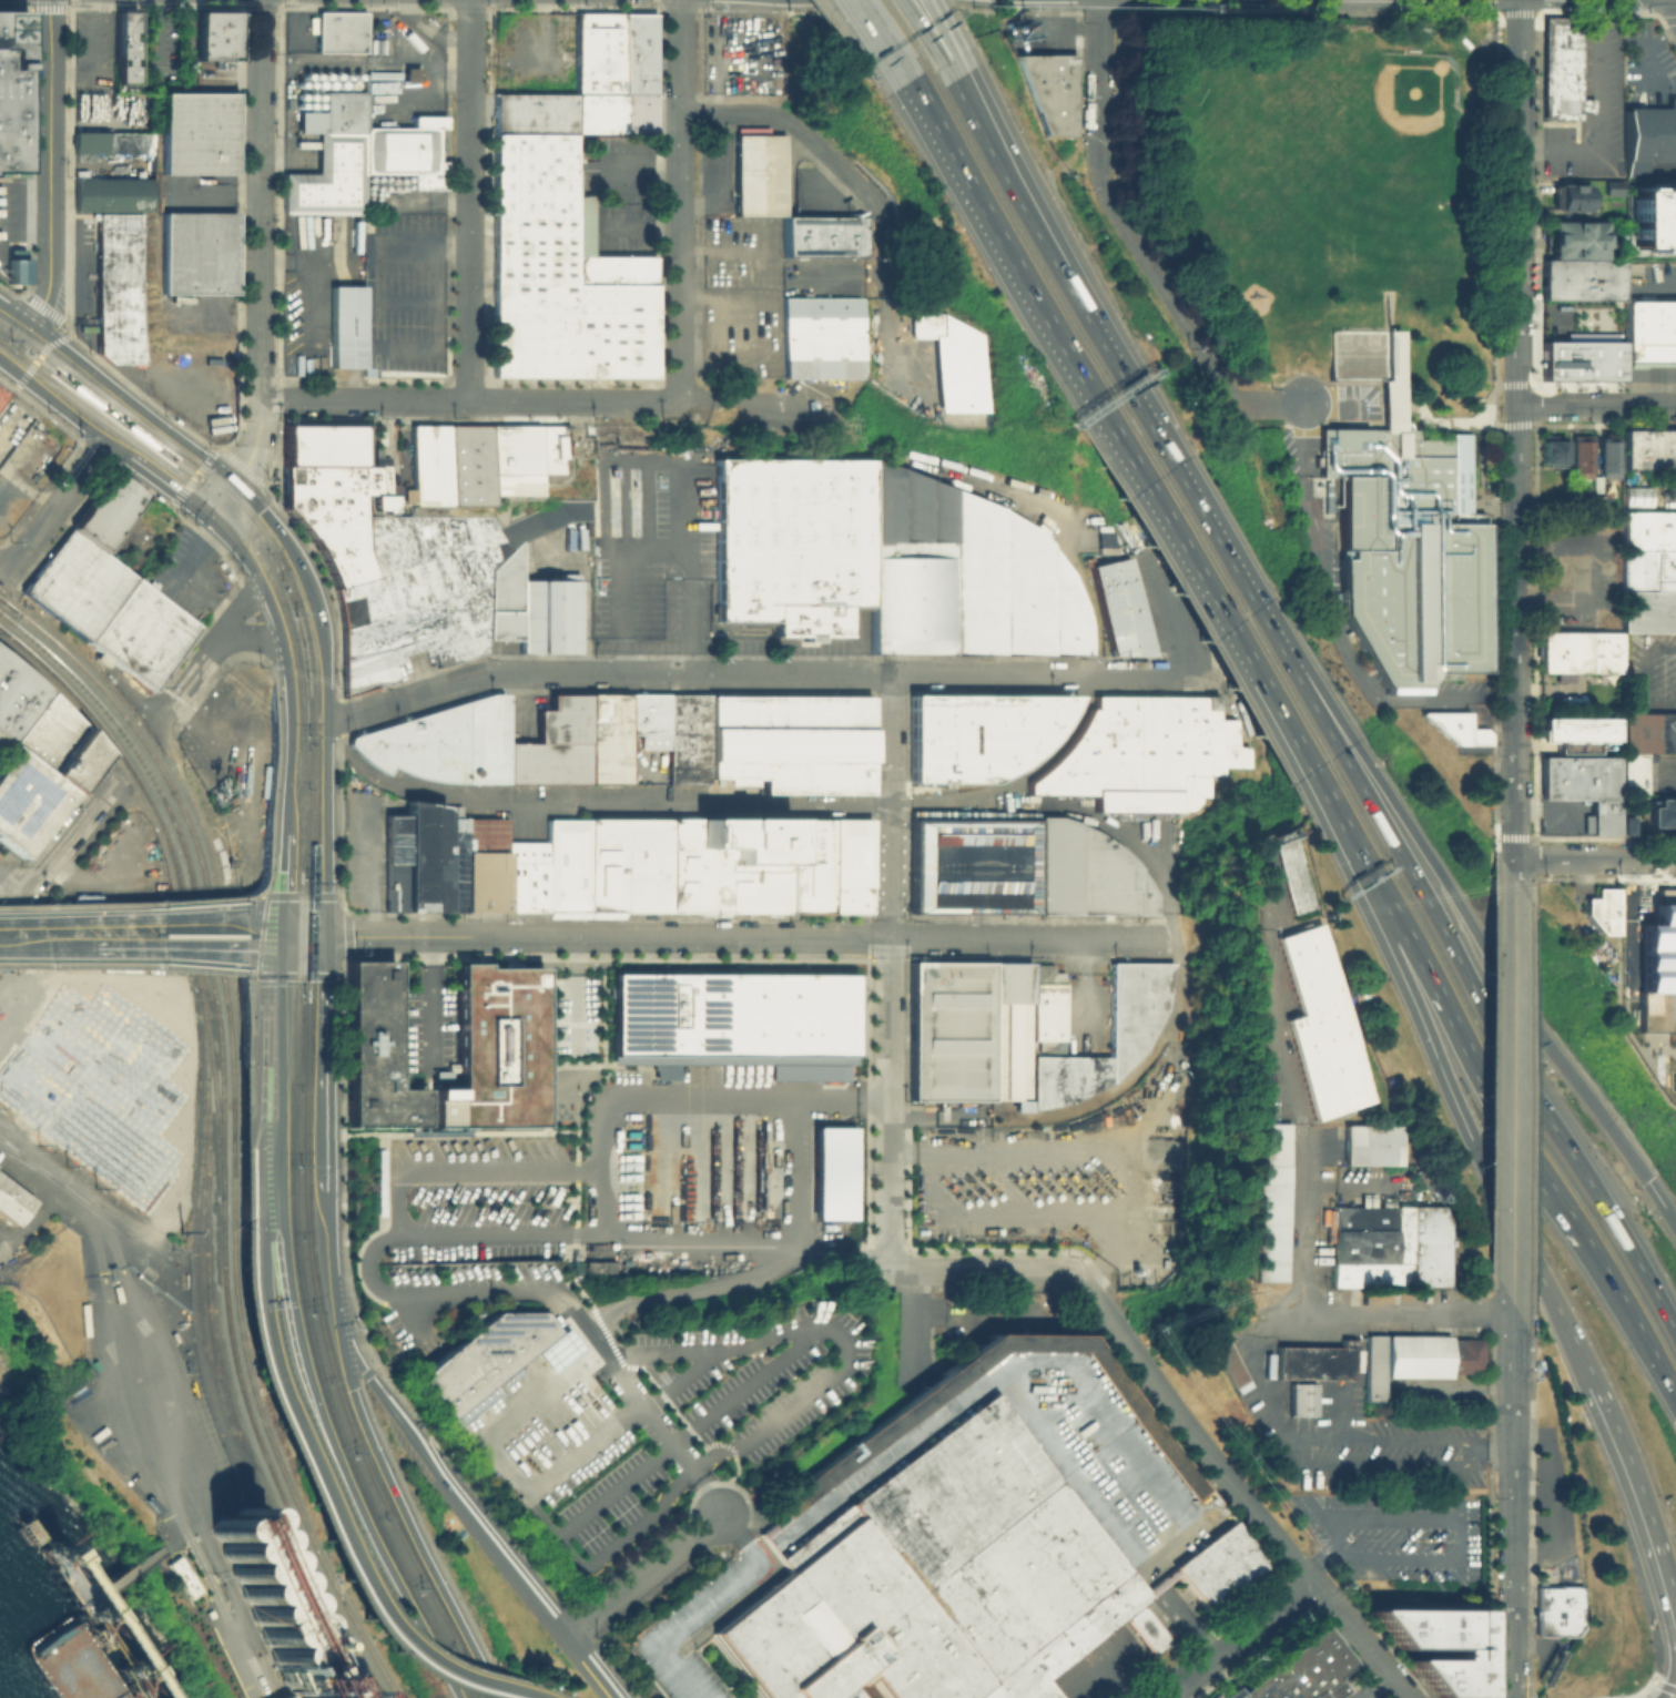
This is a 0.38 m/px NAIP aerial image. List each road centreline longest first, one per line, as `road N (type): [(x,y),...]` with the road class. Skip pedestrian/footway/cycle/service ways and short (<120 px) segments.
road 1 (motorway): [(1675,1328),(1236,565)]
road 2 (motorway): [(896,79),(1291,743)]
road 3 (motorway): [(1646,1180),(1236,565)]
road 4 (motorway): [(1291,743),(1591,1366)]
road 5 (secondary): [(267,1108),(288,1299),(308,1386),(365,1522),(459,1697)]
road 6 (residential): [(895,1262),(888,1251),(892,675)]
road 7 (residential): [(891,937),(326,936)]
road 8 (secondary): [(262,1310),(296,1431),(385,1621),(445,1672),(537,1697)]
road 9 (motorway): [(1291,743),(1548,1168)]
road 10 (residential): [(232,480),(258,433),(261,0)]
road 11 (secondary): [(326,936),(319,621),(287,546),(232,480)]
road 12 (tertiary): [(1515,752),(1517,283)]
road 13 (residential): [(1348,1620),(1090,1289),(1070,1275)]
road 14 (tertiary): [(1512,1301),(1514,879)]
road 15 (residential): [(467,403),(469,0)]
road 16 (tertiary): [(1511,1697),(1512,1301)]
road 17 (residential): [(867,674),(489,674)]
road 18 (residential): [(678,377),(679,0)]
road 19 (secondary): [(500,1697),(376,1452),(344,1358)]
road 20 (tertiary): [(566,1639),(368,1376),(344,1358)]
road 21 (motorway): [(1591,1366),(1591,1397),(1623,1474),(1675,1651),(1659,1697)]
road 22 (residential): [(589,403),(258,401)]
road 23 (tertiary): [(29,324),(50,277),(45,0)]
road 24 (secondary): [(181,495),(227,535),(268,599),(286,661),(286,786)]
road 25 (residential): [(1182,678),(867,674)]
road 26 (motorway): [(1130,386),(969,120)]
road 27 (tertiary): [(1517,283),(1518,0)]
road 28 (residential): [(1158,938),(891,937)]
road 29 (secondary): [(326,1193),(326,936)]
road 30 (motorway): [(1548,1168),(1675,1385)]
road 31 (motorway): [(1591,1366),(1675,1593)]
road 32 (residential): [(1231,398),(1107,199)]
road 33 (residential): [(174,1255),(0,1126)]
road 34 (residential): [(1512,1311),(1296,1313)]
road 35 (motorway): [(1236,565),(1130,386)]
road 36 (secondary): [(267,1108),(262,1310)]
road 37 (residential): [(1107,199),(1098,144),(1099,0)]
road 38 (residential): [(0,928),(119,772)]
road 39 (residential): [(1312,1577),(1160,1697)]
road 40 (residential): [(1296,1313),(1292,1121)]
road 41 (secondary): [(206,460),(54,343)]
road 42 (residential): [(714,1517),(566,1639)]
road 43 (residential): [(1070,1275),(907,1270),(895,1262)]
road 44 (residential): [(489,674),(325,721)]
road 45 (residential): [(4,573),(106,441)]
road 46 (secondary): [(344,1358),(326,1193)]
road 47 (secondary): [(286,786),(276,950)]
road 48 (residential): [(1675,859),(1514,858)]
road 49 (residential): [(1675,405),(1516,405)]
road 50 (secondary): [(276,950),(267,1108)]
road 51 (residential): [(888,365),(881,212)]
road 52 (residential): [(881,212),(781,116)]
road 53 (tertiary): [(131,933),(0,935)]

